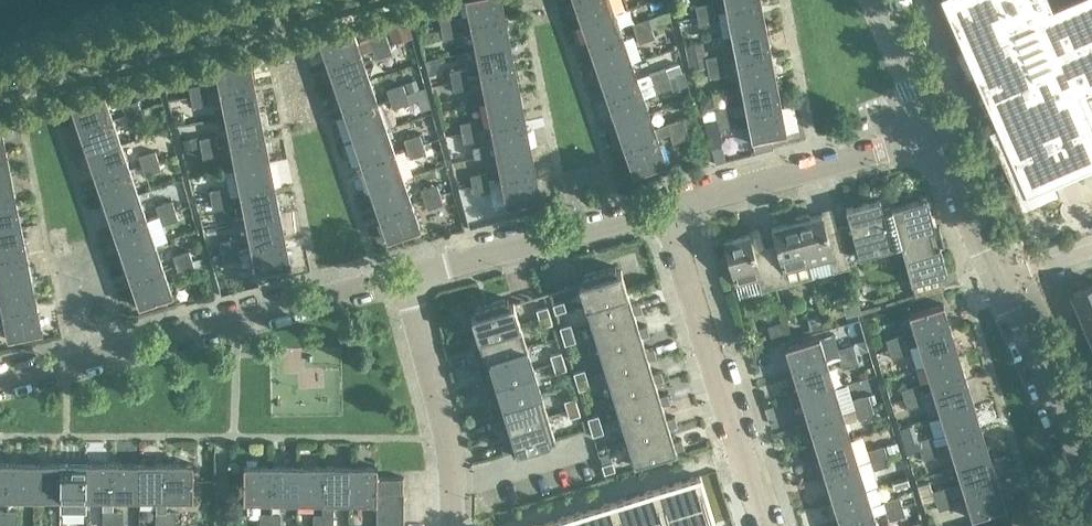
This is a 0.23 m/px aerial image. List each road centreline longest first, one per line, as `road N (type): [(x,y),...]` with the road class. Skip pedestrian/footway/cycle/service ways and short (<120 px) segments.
road 1 (residential): [(0,381),(400,273)]
road 2 (residential): [(769,525),(676,203)]
road 3 (residential): [(400,273),(676,203)]
road 4 (residential): [(0,72),(267,0)]
road 5 (residential): [(676,203),(934,129)]
road 6 (residential): [(453,525),(453,466),(400,273)]
road 7 (residential): [(1091,496),(999,282)]
road 8 (residential): [(999,282),(934,129)]
road 9 (residential): [(934,129),(874,0)]

